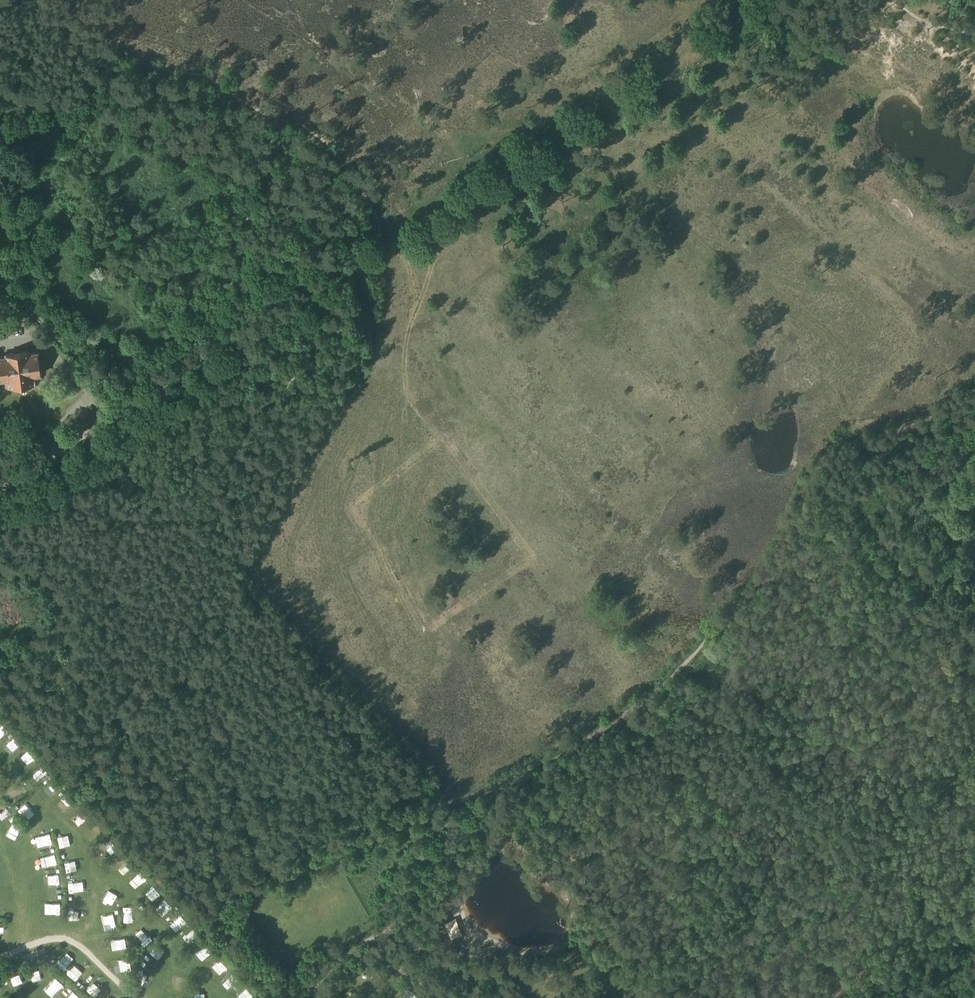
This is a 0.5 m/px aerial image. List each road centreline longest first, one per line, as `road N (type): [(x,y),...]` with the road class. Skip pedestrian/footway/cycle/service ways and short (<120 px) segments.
road 1 (track): [(130,406),(354,268)]
road 2 (unclassified): [(0,488),(130,406)]

